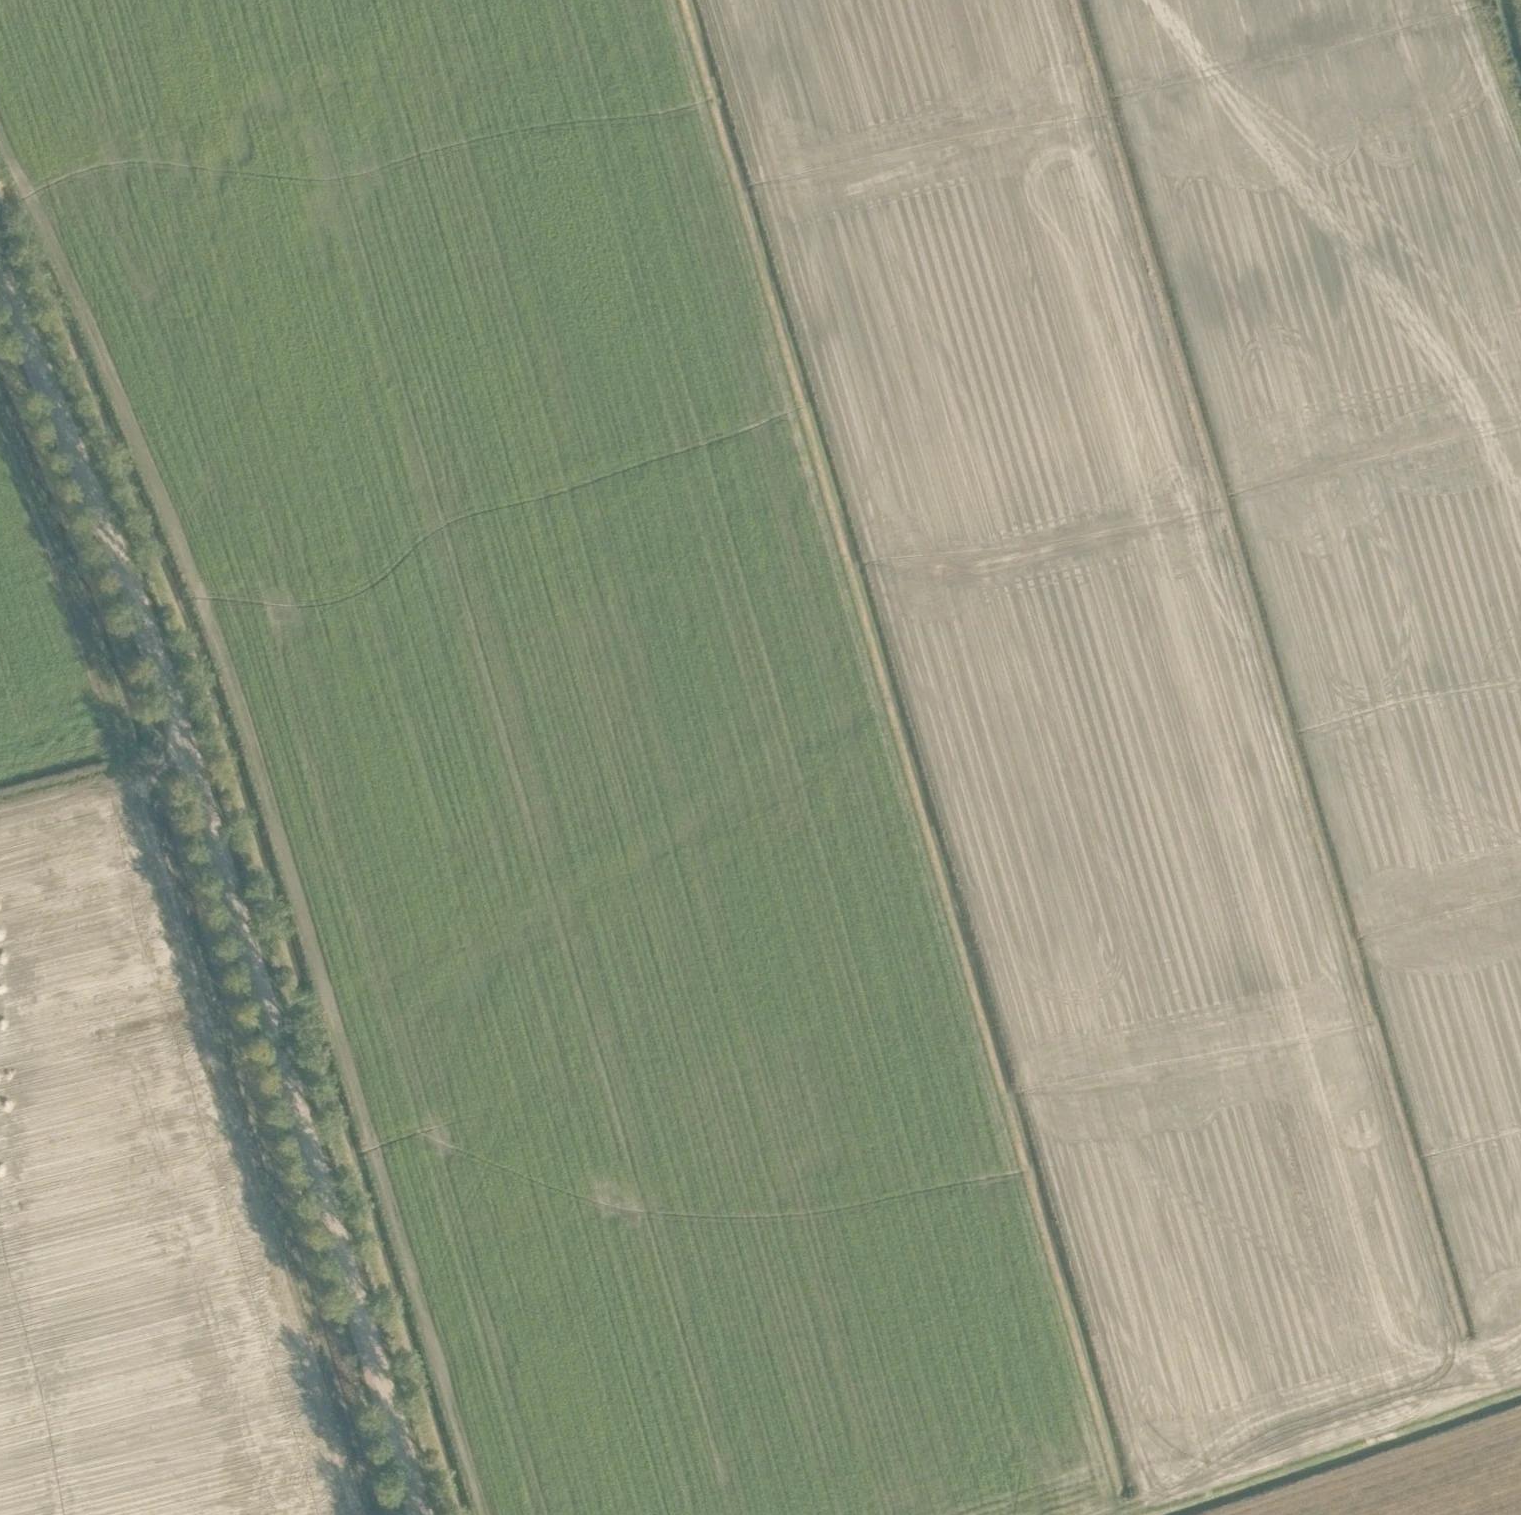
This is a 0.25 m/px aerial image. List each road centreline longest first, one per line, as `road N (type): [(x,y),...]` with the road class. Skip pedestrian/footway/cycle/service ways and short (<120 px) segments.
road 1 (tertiary): [(423,1514),(289,1081),(78,468),(0,275)]

